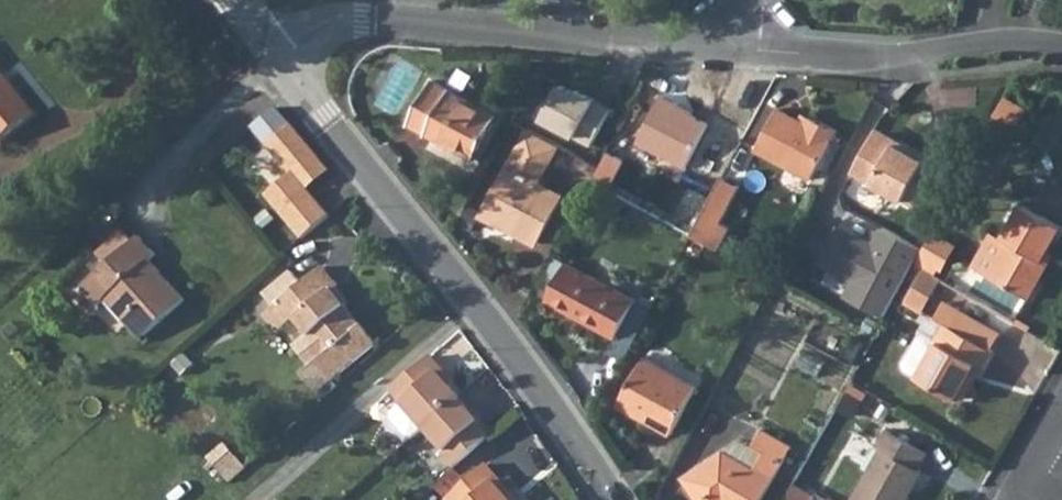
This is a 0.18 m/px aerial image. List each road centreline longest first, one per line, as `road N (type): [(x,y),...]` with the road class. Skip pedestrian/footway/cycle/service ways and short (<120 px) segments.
road 1 (residential): [(622,499),(544,383),(280,53)]
road 2 (residential): [(280,53),(344,18),(739,44)]
road 3 (residential): [(739,44),(875,57),(1009,42),(1061,49)]

